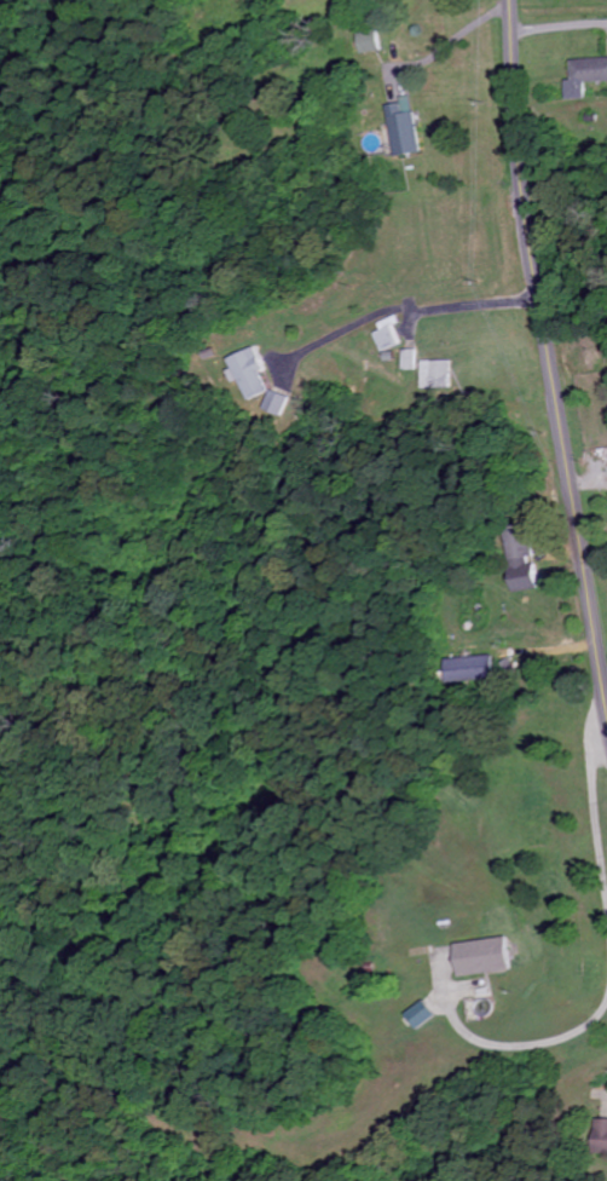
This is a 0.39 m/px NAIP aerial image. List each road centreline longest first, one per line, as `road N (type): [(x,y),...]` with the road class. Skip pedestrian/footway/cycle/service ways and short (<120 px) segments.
road 1 (secondary): [(606,710),(532,250),(512,0)]

